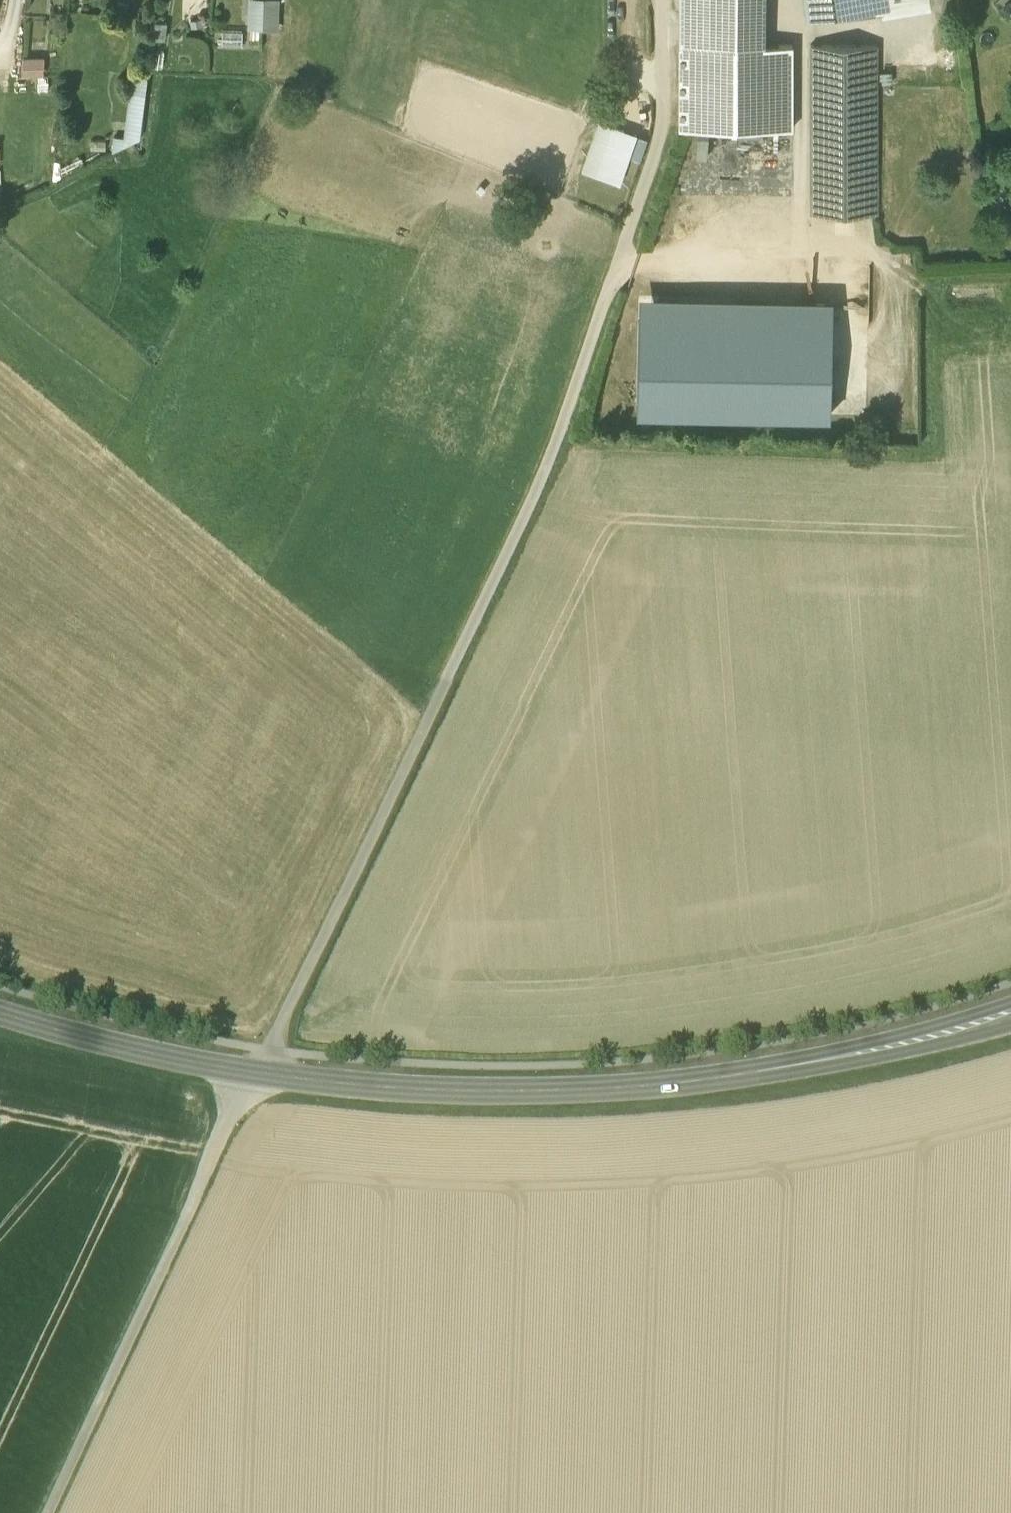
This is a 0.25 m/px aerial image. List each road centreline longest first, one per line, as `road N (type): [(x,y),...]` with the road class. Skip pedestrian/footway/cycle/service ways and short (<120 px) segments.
road 1 (track): [(661,0),(660,136),(555,452),(250,1068),(45,1512)]
road 2 (tertiary): [(0,1008),(186,1058),(383,1085),(502,1089),(722,1074),(950,1032),(1010,1012)]

